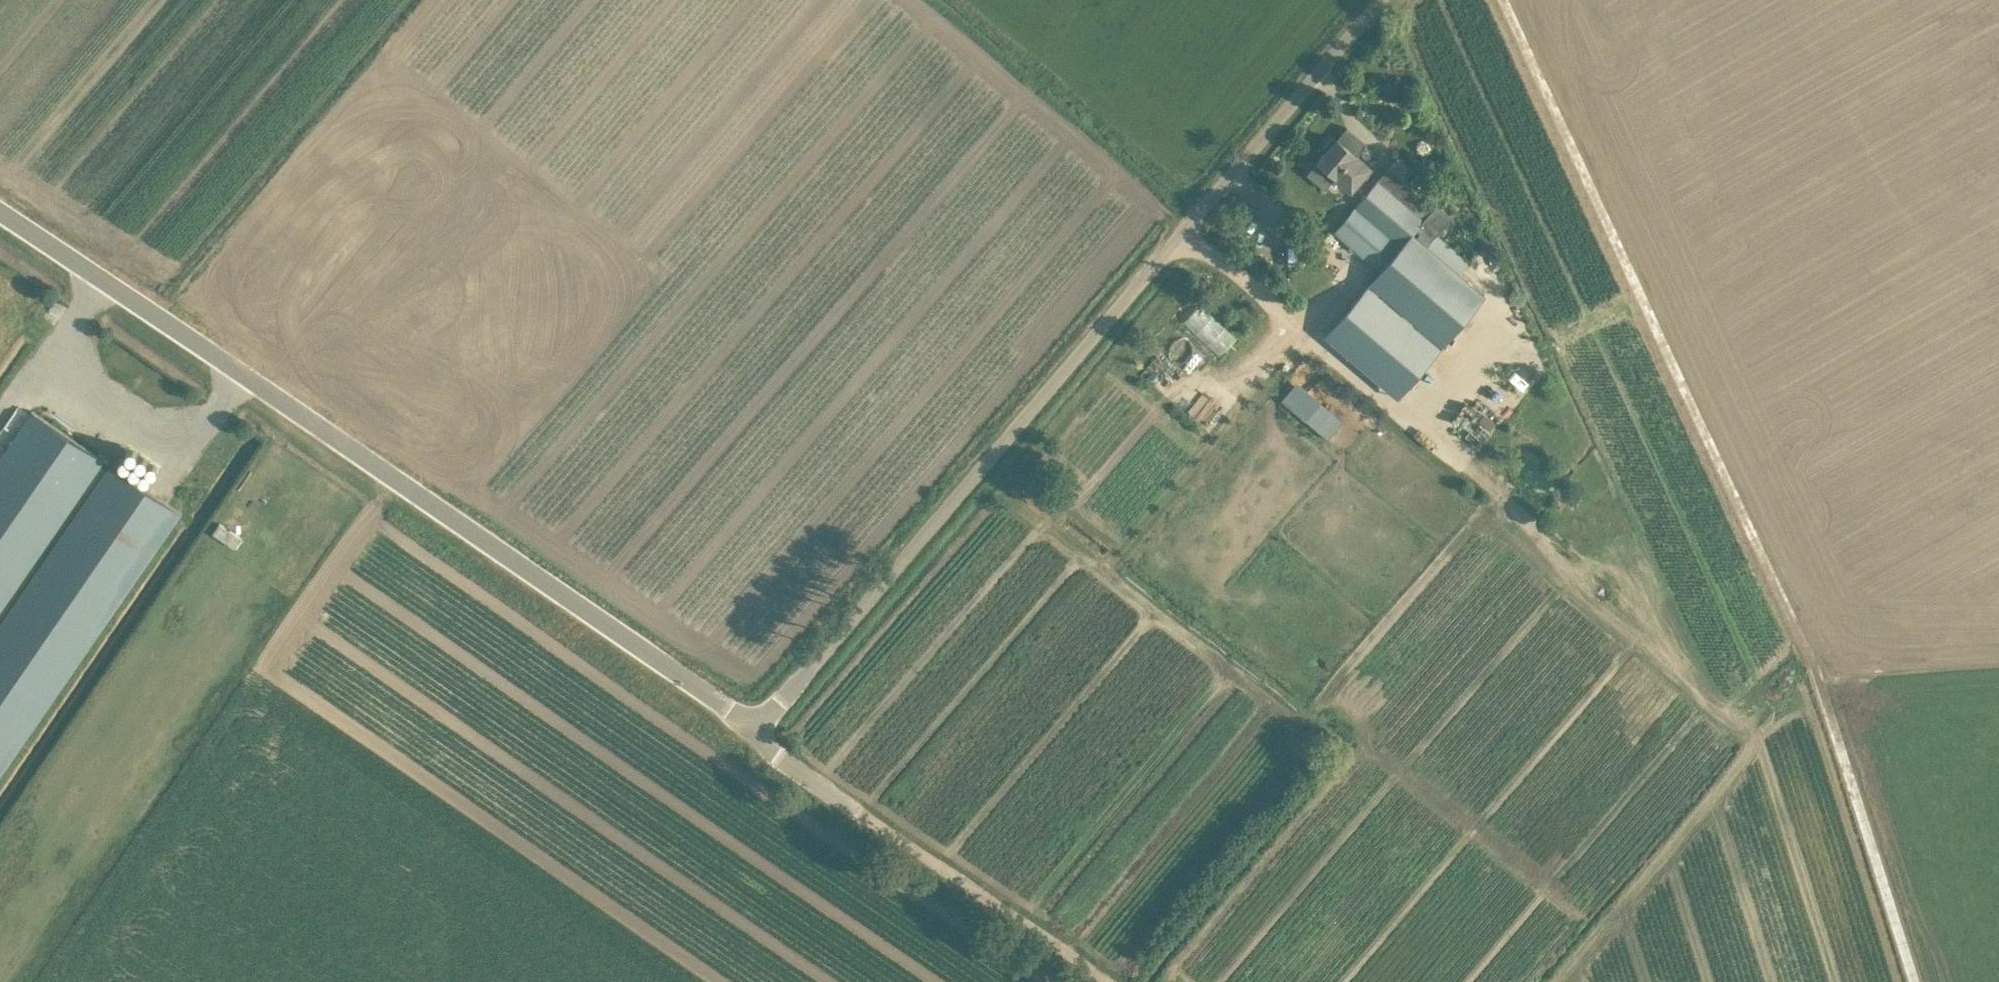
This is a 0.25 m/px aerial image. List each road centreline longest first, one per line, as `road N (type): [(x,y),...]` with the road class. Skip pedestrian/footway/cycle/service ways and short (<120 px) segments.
road 1 (unclassified): [(749,729),(1384,0)]
road 2 (unclassified): [(749,729),(0,217)]
road 3 (track): [(1126,981),(749,729)]

